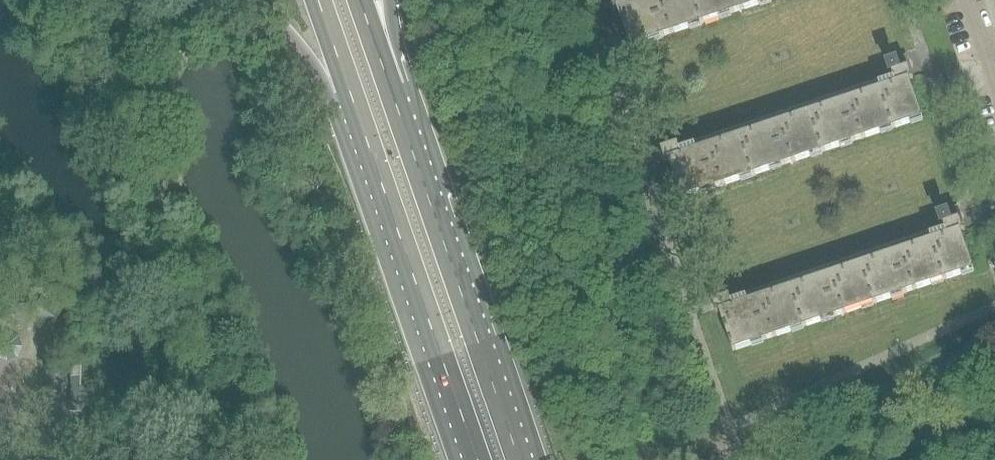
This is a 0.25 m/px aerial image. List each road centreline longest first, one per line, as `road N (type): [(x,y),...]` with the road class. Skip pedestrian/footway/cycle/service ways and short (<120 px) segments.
road 1 (trunk): [(519,459),(391,88)]
road 2 (trunk): [(350,92),(479,459)]
road 3 (trunk): [(245,0),(350,92)]

